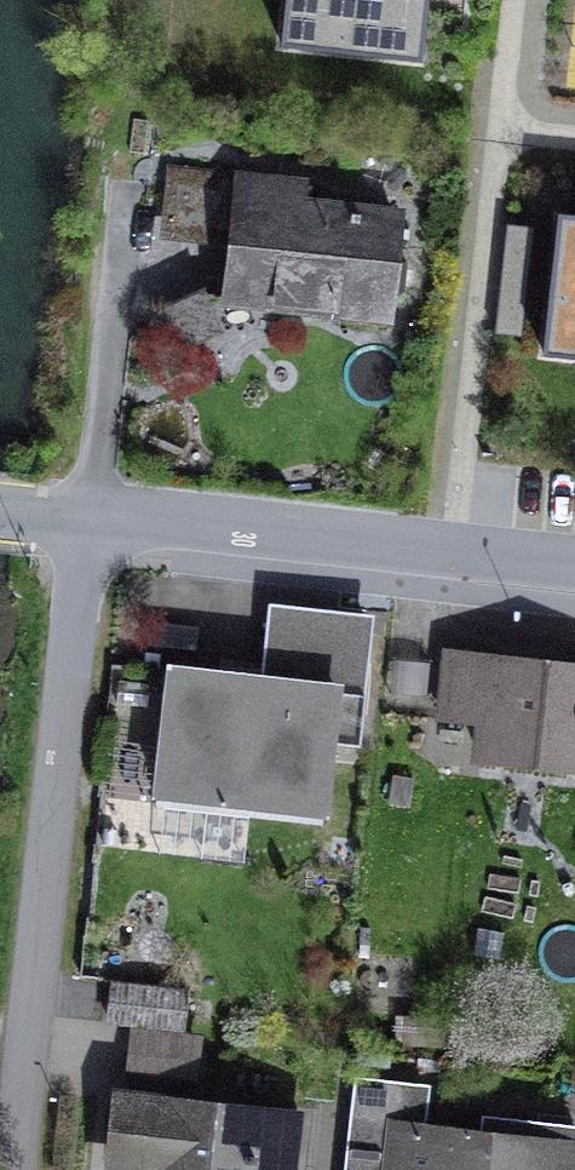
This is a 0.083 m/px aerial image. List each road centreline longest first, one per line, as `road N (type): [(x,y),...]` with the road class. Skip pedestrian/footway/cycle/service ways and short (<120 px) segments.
road 1 (residential): [(13,1169),(85,514)]
road 2 (residential): [(574,568),(85,514)]

